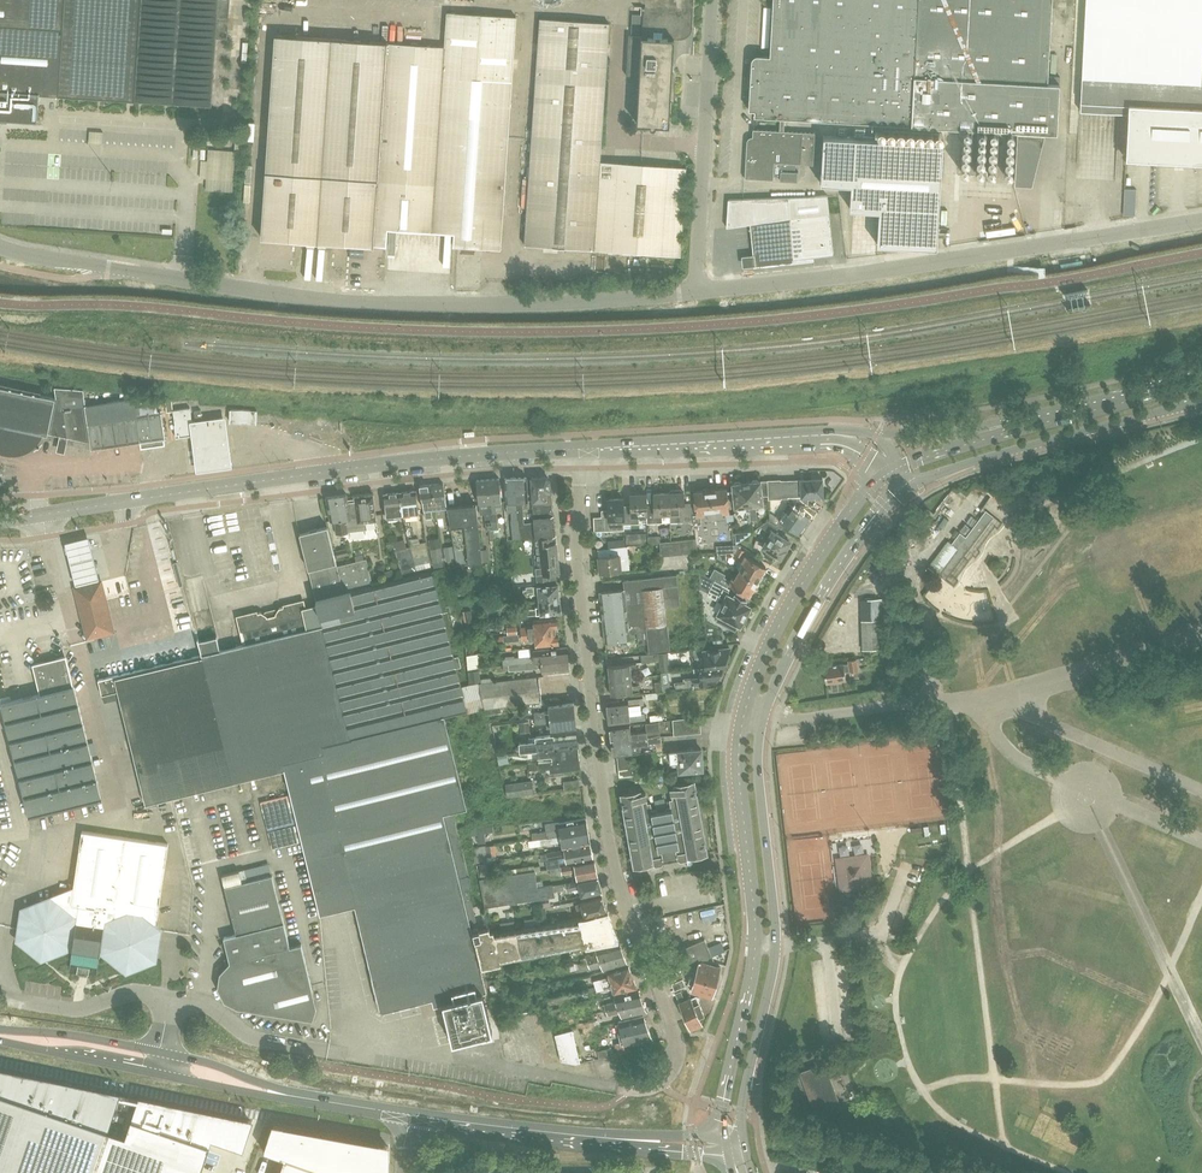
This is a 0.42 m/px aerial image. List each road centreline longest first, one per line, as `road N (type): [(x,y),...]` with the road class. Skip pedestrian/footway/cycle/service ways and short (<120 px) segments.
road 1 (unclassified): [(696,290),(609,302),(371,304),(0,247)]
road 2 (primary): [(879,480),(798,594),(746,712),(740,765),(757,961),(724,1137)]
road 3 (primary): [(745,1143),(744,1096),(776,947),(760,778),(765,717),(811,615),(875,521),(904,495)]
road 4 (residential): [(620,1089),(660,1084),(676,1045),(610,825),(580,560),(580,491)]
road 5 (secondary): [(0,522),(322,473),(582,448)]
road 6 (unclassified): [(696,290),(839,279),(1201,219)]
road 7 (primary): [(347,1107),(235,1068),(0,1028)]
road 8 (primary): [(0,1041),(347,1107)]
road 9 (primary): [(904,495),(994,457),(1201,402)]
road 10 (unclassified): [(696,290),(714,0)]
road 11 (secondary): [(582,448),(821,436)]
road 12 (primary): [(1201,378),(1017,429)]
road 13 (primary): [(543,1133),(727,1154)]
road 14 (primary): [(724,1137),(543,1133)]
road 15 (secondary): [(1017,429),(860,432)]
road 16 (primary): [(543,1133),(411,1118)]
road 17 (primary): [(1017,429),(900,467)]

